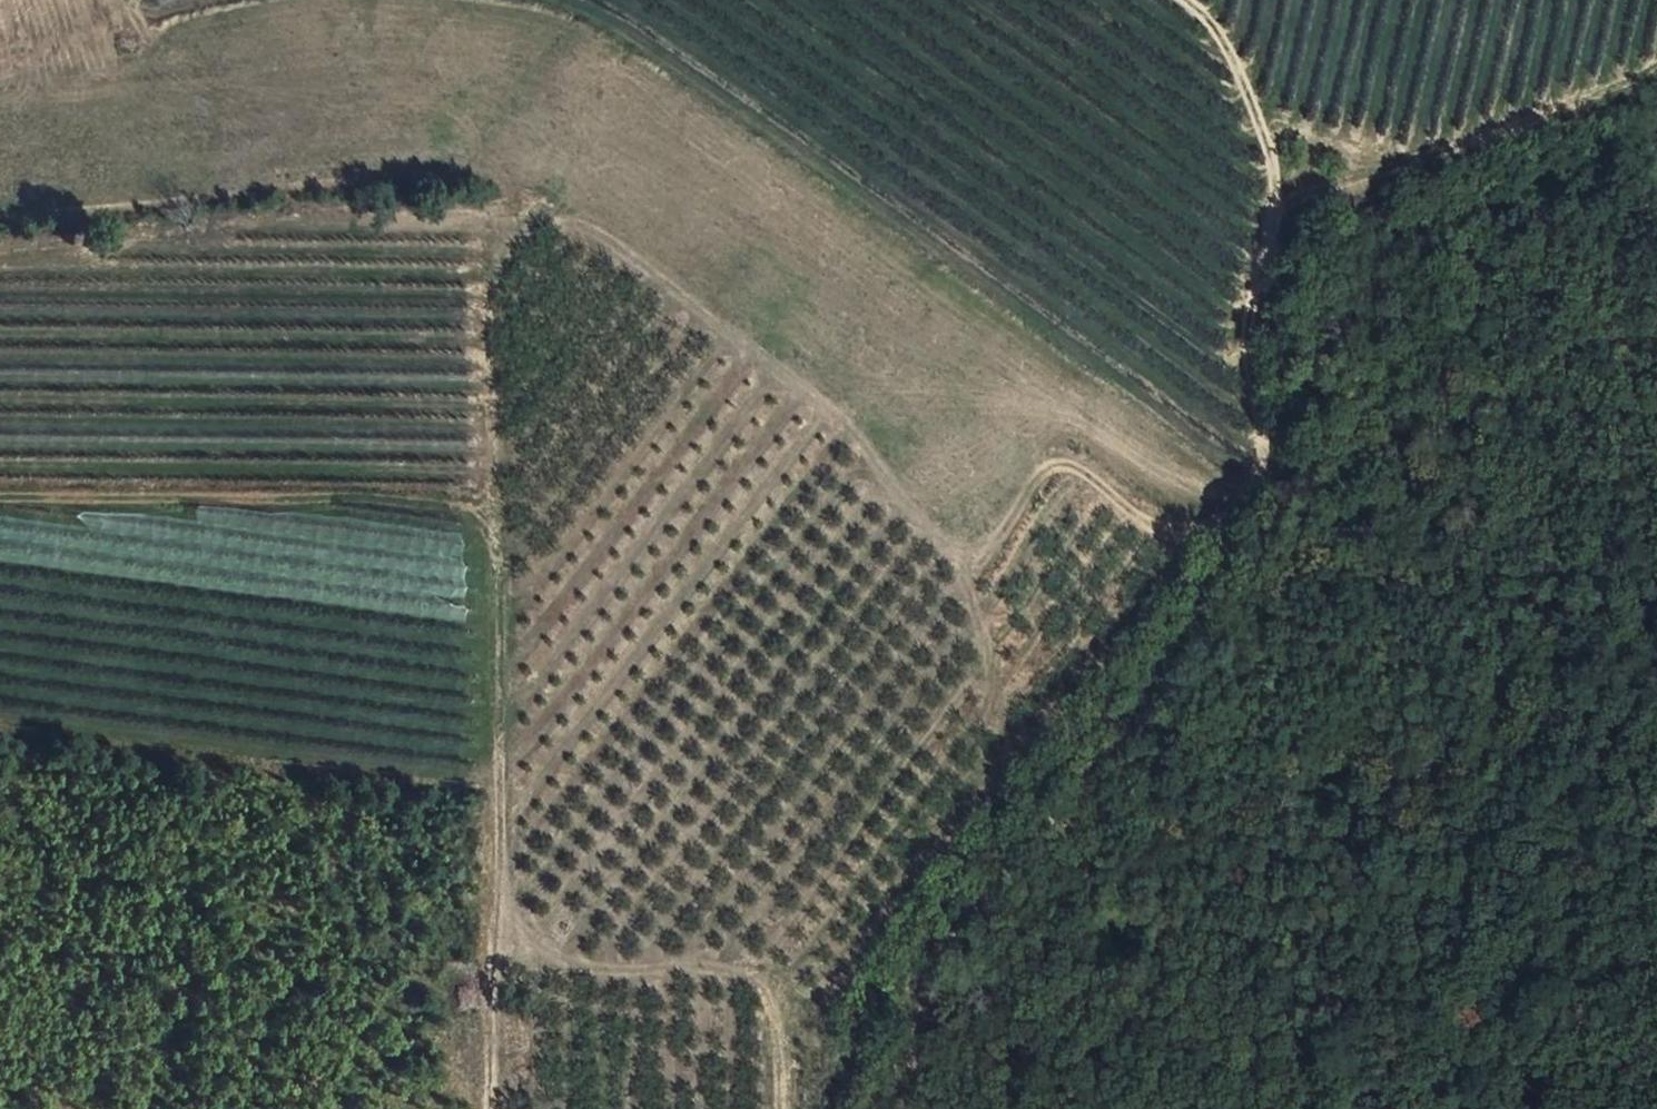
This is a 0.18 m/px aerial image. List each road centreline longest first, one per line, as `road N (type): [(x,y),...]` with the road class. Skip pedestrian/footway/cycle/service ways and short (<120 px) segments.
road 1 (track): [(490,1108),(503,577),(486,519),(416,501),(0,498)]
road 2 (track): [(1171,663),(1259,476),(1263,391),(1246,324),(1275,179),(1237,68),(1186,0)]
road 3 (track): [(1171,663),(1406,754),(1598,557),(1656,522)]
road 4 (track): [(922,1108),(931,983),(1171,663)]
road 5 (track): [(779,1108),(776,1019),(751,978),(719,967),(591,968),(541,948),(501,905)]

